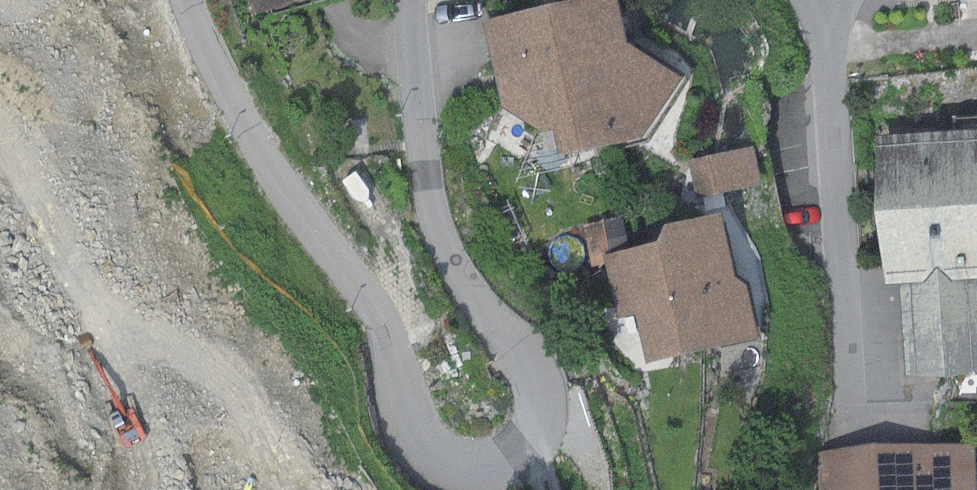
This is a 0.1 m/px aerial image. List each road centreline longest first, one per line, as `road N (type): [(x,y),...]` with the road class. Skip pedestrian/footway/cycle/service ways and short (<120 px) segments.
road 1 (residential): [(410,0),(434,223),(457,275),(522,355),(540,393),(526,444),(479,470),(439,462),(411,433),(383,329),(263,155),(187,0)]
road 2 (residential): [(813,2),(829,58),(850,431)]

